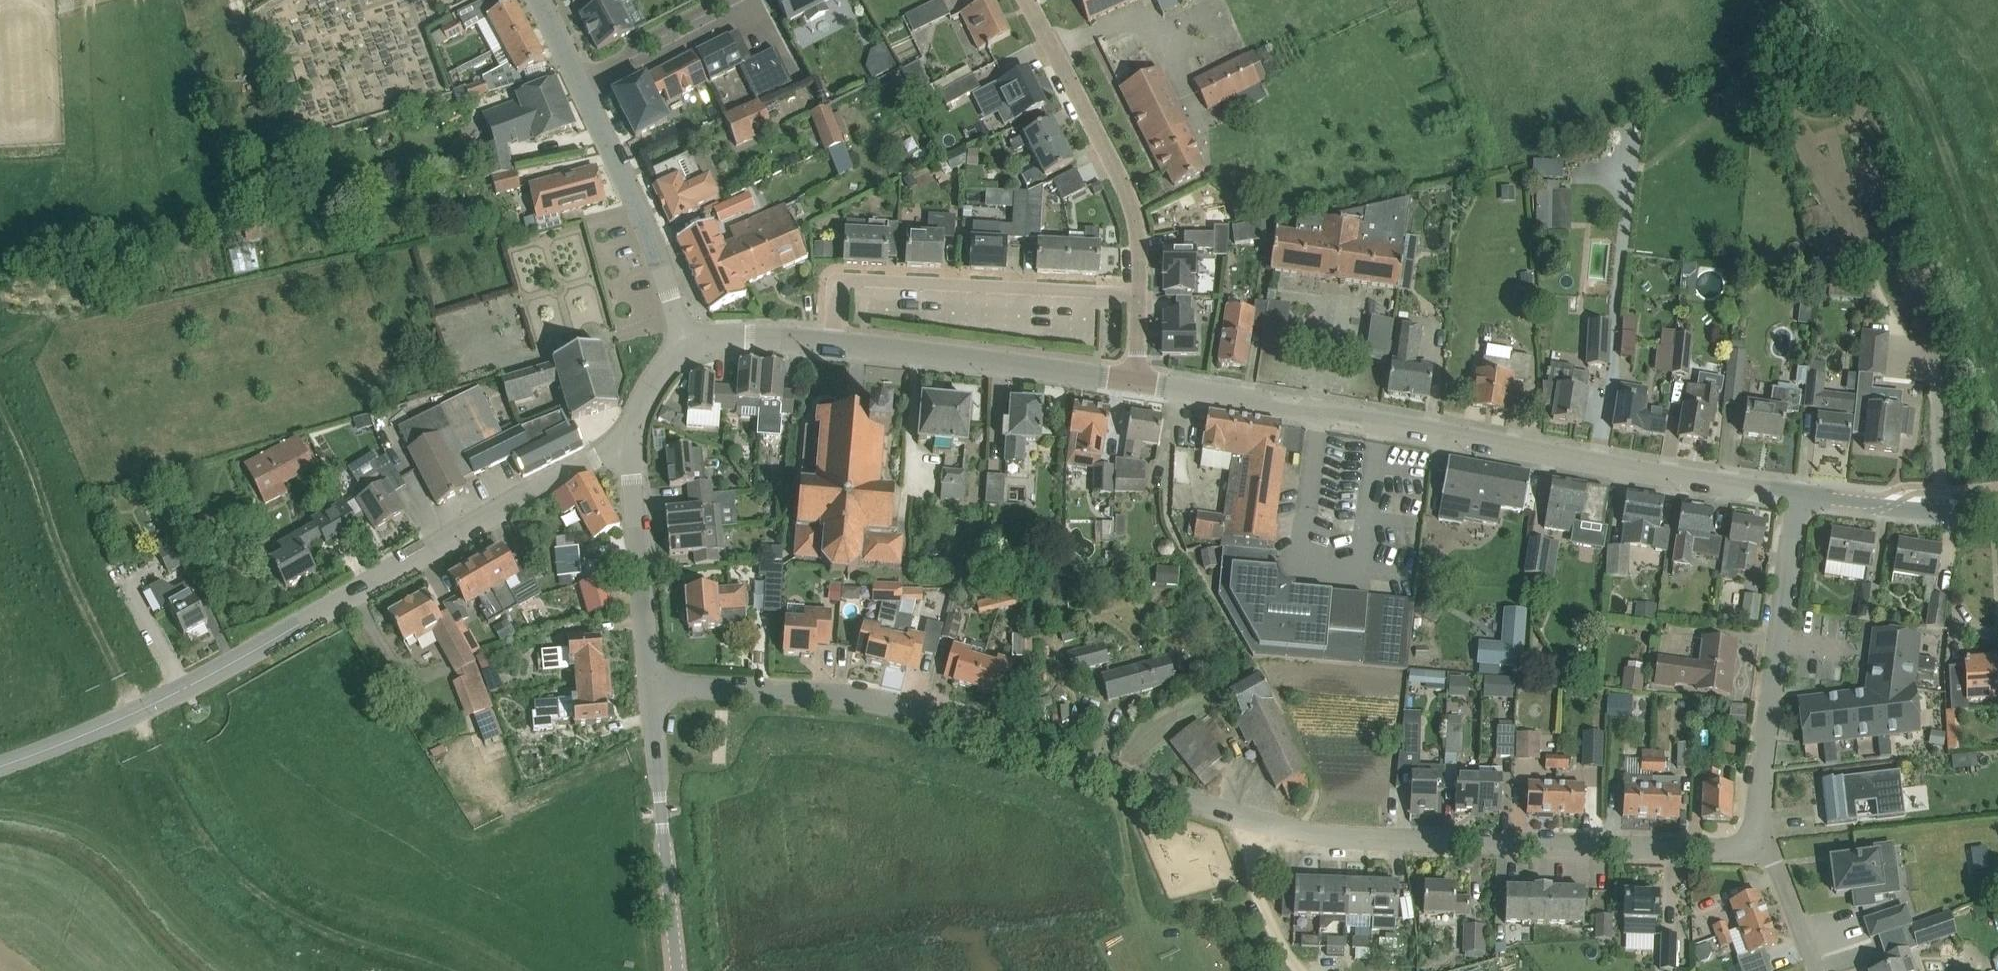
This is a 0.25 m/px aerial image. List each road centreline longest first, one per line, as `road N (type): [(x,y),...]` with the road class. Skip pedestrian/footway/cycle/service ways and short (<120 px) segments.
road 1 (residential): [(1763,843),(1730,852),(1329,835),(1120,776),(955,711),(815,688),(649,682)]
road 2 (tertiary): [(0,768),(183,688),(626,437)]
road 3 (tertiary): [(1137,381),(1805,494)]
road 4 (track): [(137,709),(192,819),(260,894),(300,917),(455,970)]
road 5 (residential): [(1137,294),(837,283),(831,341)]
road 6 (track): [(137,709),(67,567),(0,398)]
road 7 (track): [(1997,282),(1925,93),(1853,0)]
road 8 (residential): [(1137,294),(1136,230),(1124,187),(1027,0)]
road 9 (tertiary): [(831,341),(1137,381)]
road 10 (tertiary): [(679,970),(649,682)]
road 11 (unclassified): [(683,338),(651,235),(581,80)]
road 12 (tertiary): [(649,682),(626,437)]
road 13 (residential): [(1763,843),(1760,772),(1776,642)]
road 14 (tertiary): [(1805,494),(1939,511),(1997,508)]
road 15 (track): [(1297,970),(1237,852),(1232,812)]
road 16 (residential): [(1776,642),(1791,526),(1805,494)]
road 17 (tertiary): [(683,338),(831,341)]
road 18 (track): [(1120,776),(1143,917)]
road 19 (residential): [(1818,970),(1763,843)]
road 20 (residential): [(631,58),(649,59),(733,18),(739,1)]
road 21 (residential): [(739,1),(719,1),(638,42),(631,58)]

